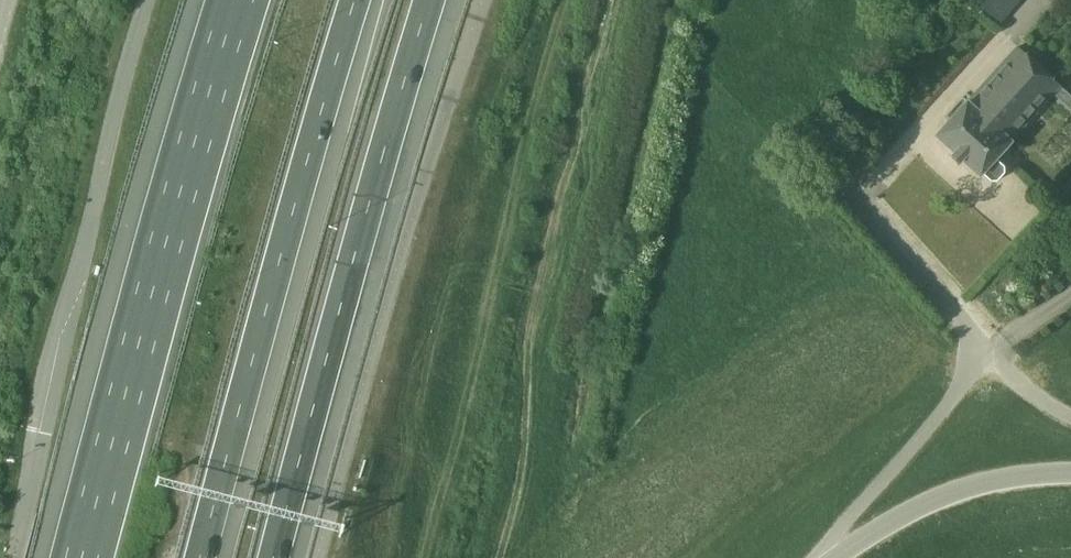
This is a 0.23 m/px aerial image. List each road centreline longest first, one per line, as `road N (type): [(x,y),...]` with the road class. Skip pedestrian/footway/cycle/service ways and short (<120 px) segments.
road 1 (motorway): [(274,557),(431,0)]
road 2 (motorway): [(200,557),(355,0)]
road 3 (motorway): [(235,0),(82,557)]
road 4 (unclassified): [(146,0),(12,557)]
road 5 (unclassified): [(1070,477),(963,493),(846,557)]

